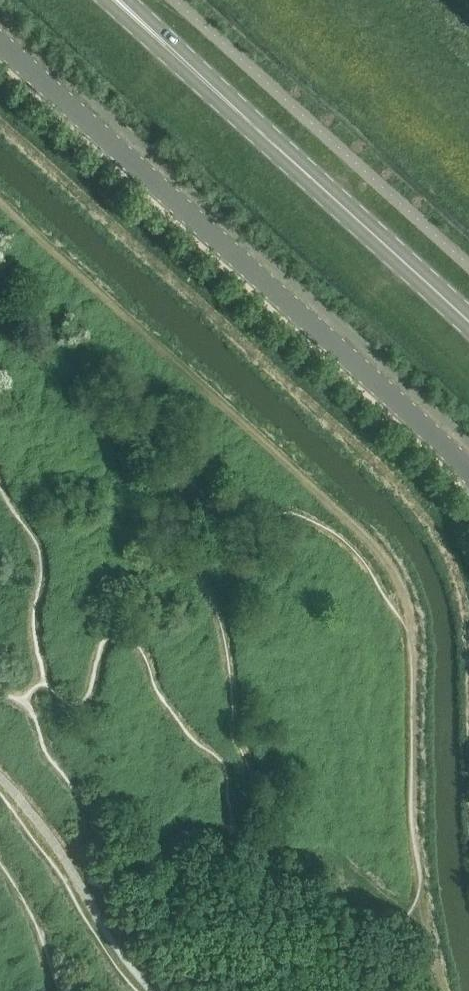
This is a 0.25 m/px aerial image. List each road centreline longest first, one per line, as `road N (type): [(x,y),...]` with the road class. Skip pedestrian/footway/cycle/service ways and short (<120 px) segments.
road 1 (unclassified): [(468,471),(0,42)]
road 2 (track): [(407,629),(408,601),(378,547),(0,195)]
road 3 (primary): [(468,320),(119,0)]

